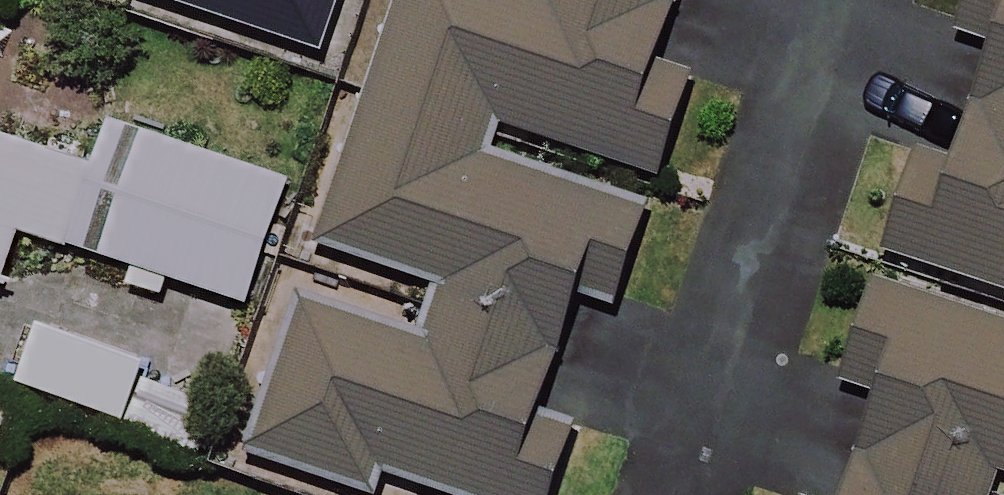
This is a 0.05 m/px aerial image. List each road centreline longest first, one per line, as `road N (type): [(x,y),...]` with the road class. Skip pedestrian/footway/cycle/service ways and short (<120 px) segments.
road 1 (residential): [(680,494),(846,0)]

